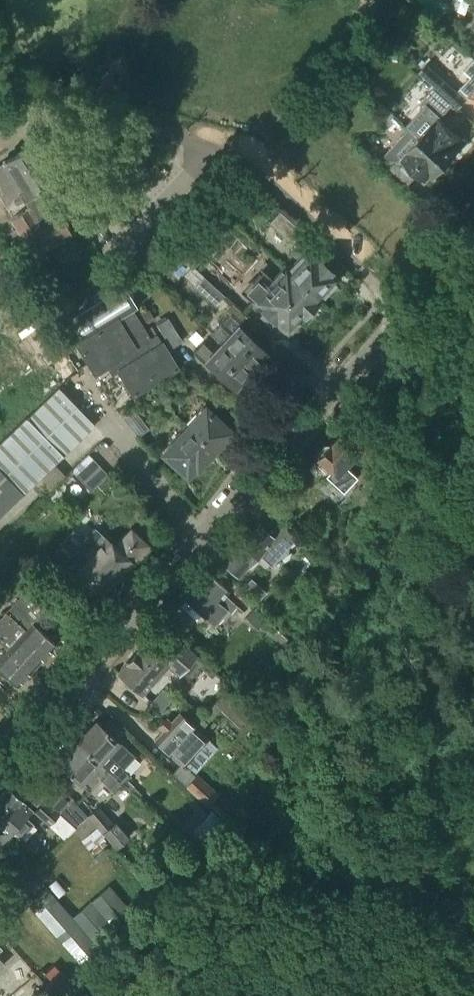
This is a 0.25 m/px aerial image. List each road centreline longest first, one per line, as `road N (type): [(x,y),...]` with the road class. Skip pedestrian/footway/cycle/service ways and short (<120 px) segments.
road 1 (residential): [(0,758),(473,236)]

